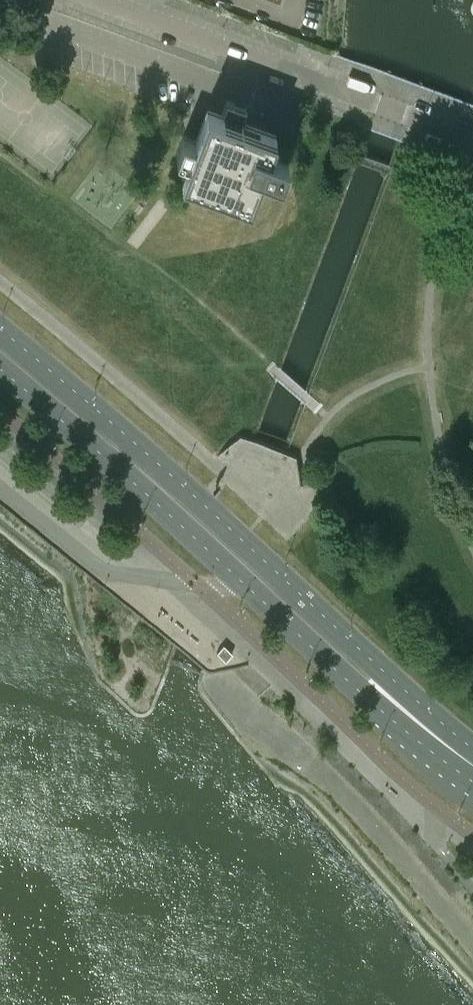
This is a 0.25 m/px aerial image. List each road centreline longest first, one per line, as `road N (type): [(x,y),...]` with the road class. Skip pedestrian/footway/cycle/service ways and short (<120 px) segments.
road 1 (primary): [(398,706),(370,661),(221,519),(0,330)]
road 2 (residential): [(472,139),(98,0)]
road 3 (primary): [(0,370),(246,583)]
road 4 (unclassified): [(0,486),(105,571),(200,586),(246,583)]
road 5 (primary): [(246,583),(350,682),(398,706)]

